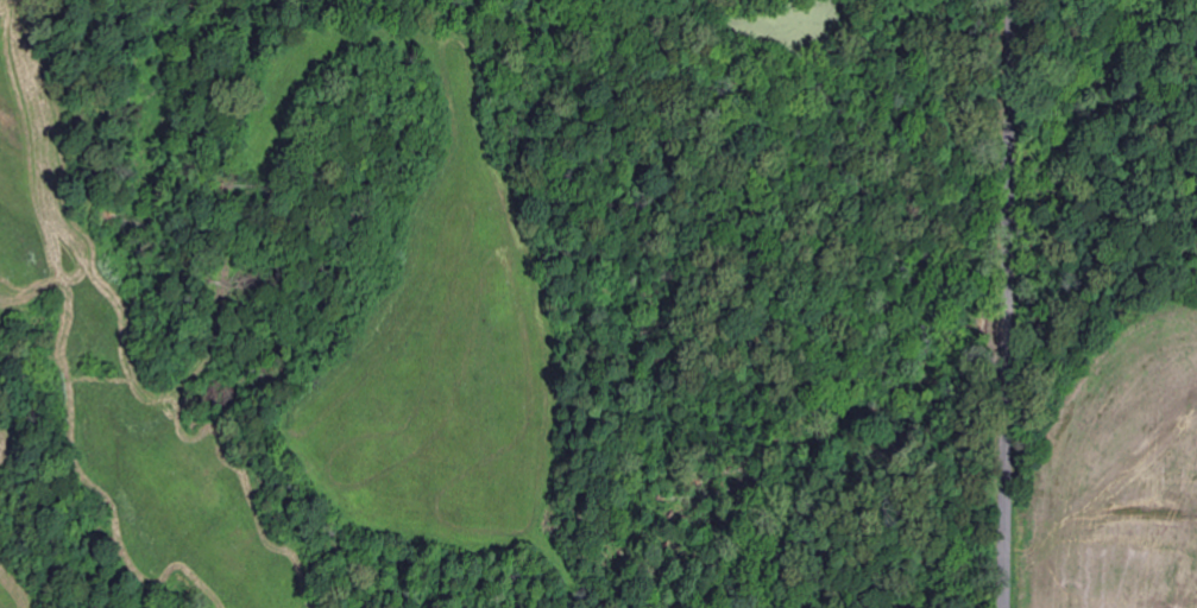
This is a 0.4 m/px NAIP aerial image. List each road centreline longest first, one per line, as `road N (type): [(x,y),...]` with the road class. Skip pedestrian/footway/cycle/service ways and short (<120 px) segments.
road 1 (residential): [(1004,607),(1012,0)]

